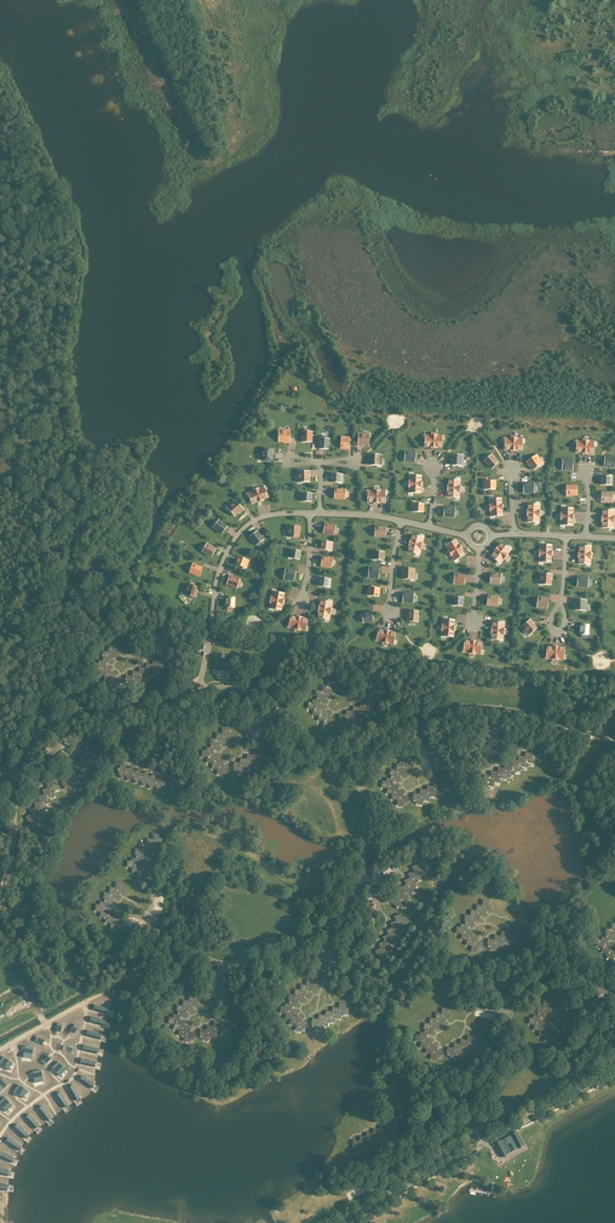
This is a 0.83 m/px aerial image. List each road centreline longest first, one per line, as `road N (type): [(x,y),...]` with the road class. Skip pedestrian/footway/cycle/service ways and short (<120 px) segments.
road 1 (unclassified): [(208,153),(137,0)]

